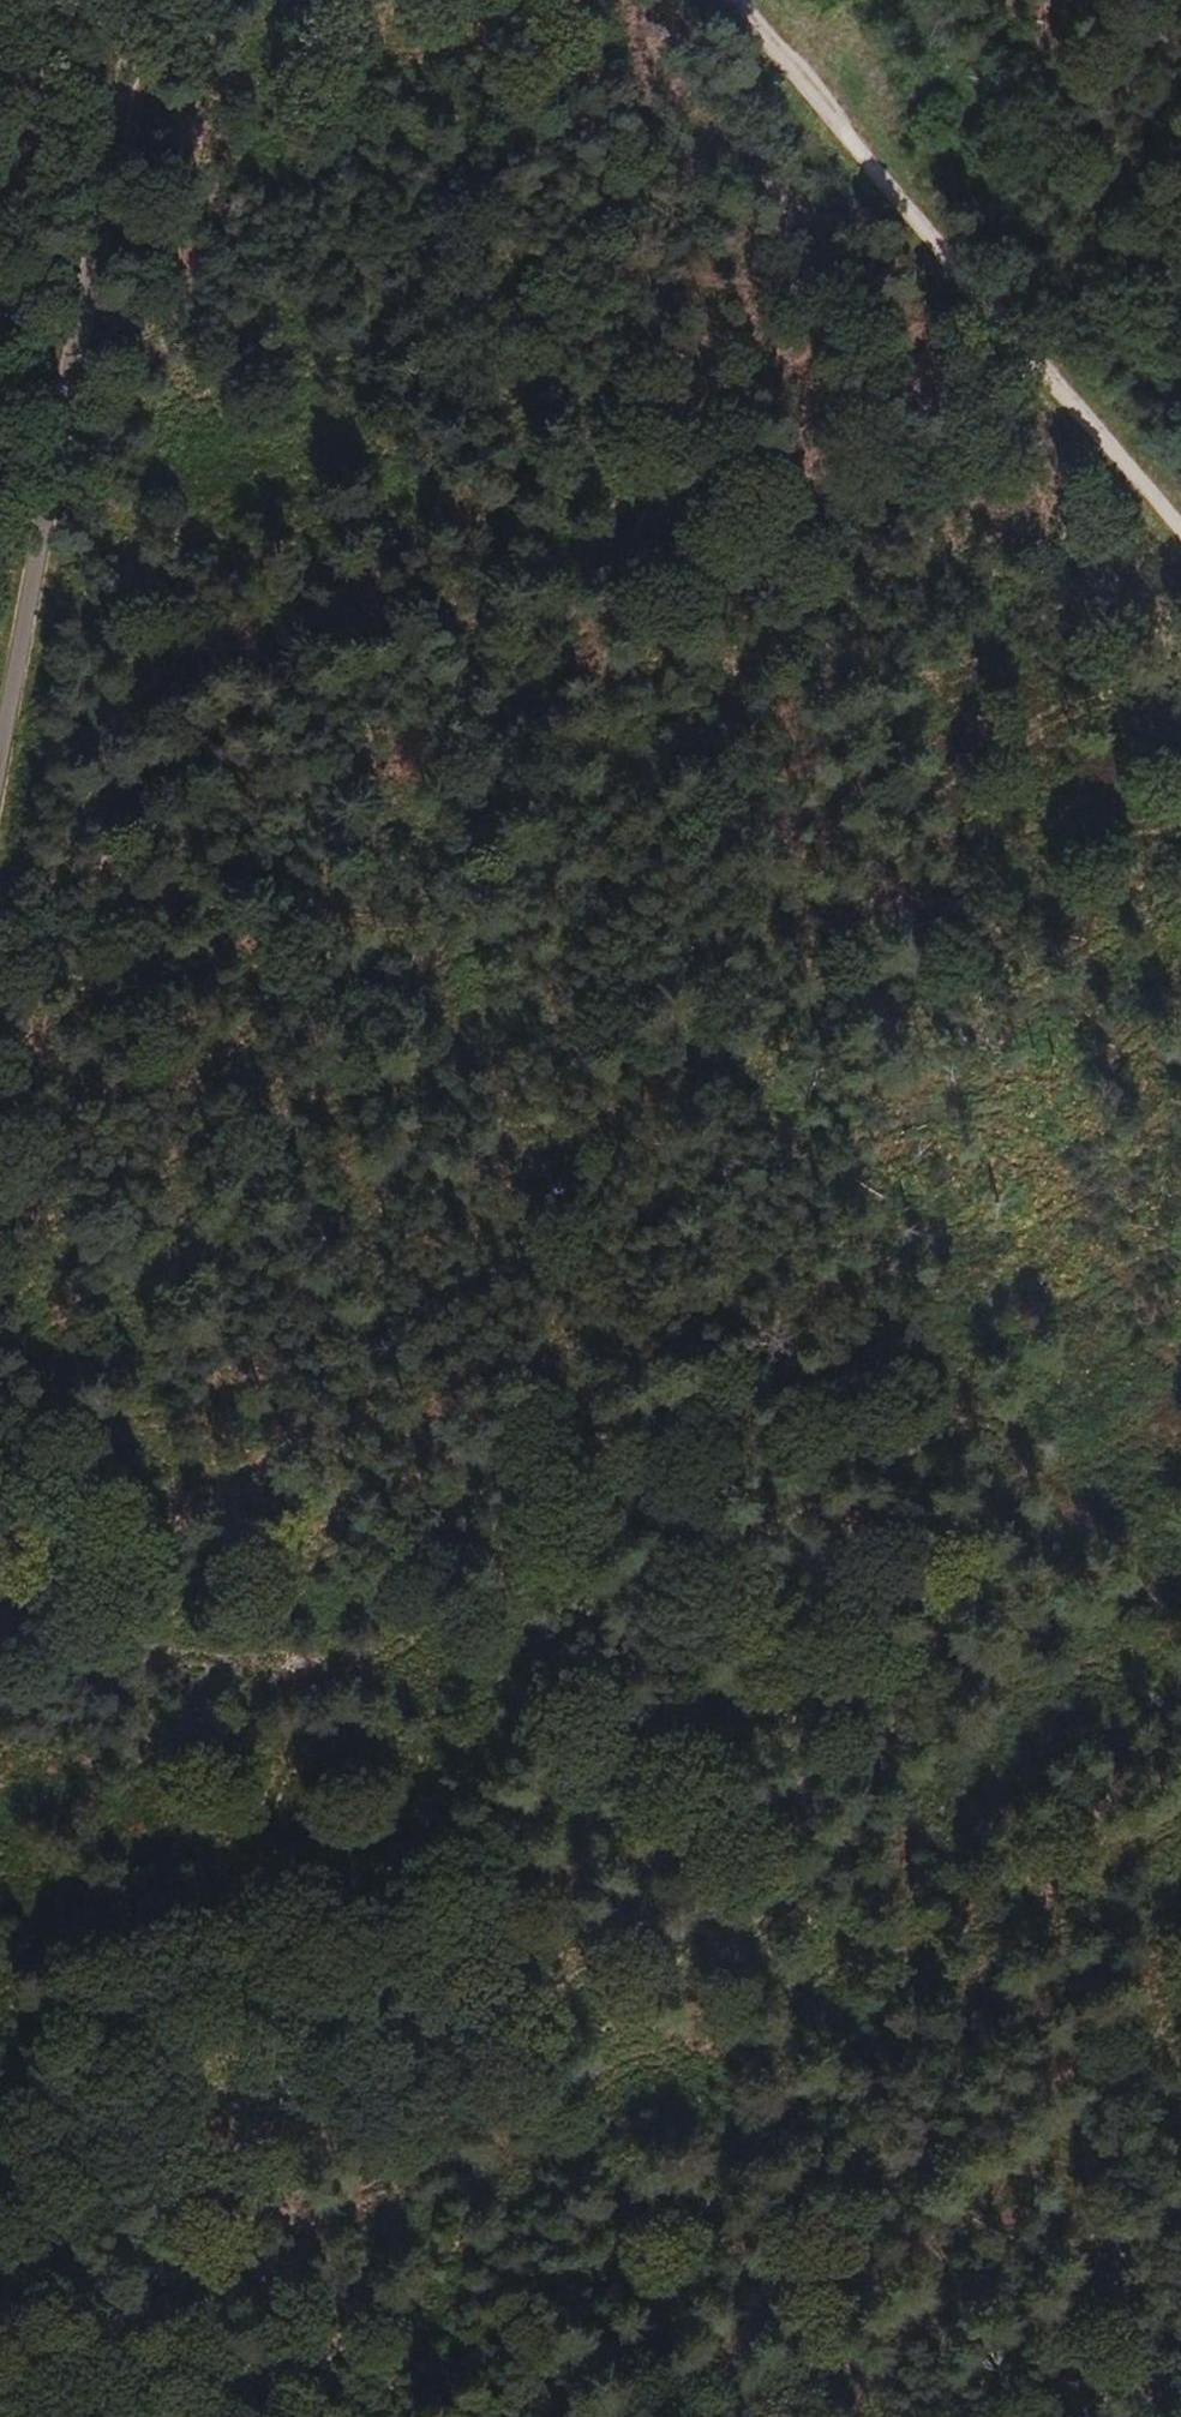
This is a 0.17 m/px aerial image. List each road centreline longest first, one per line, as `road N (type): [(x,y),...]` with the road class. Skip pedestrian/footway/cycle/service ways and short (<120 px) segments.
road 1 (unclassified): [(0,741),(138,0)]
road 2 (track): [(1180,528),(734,0)]

